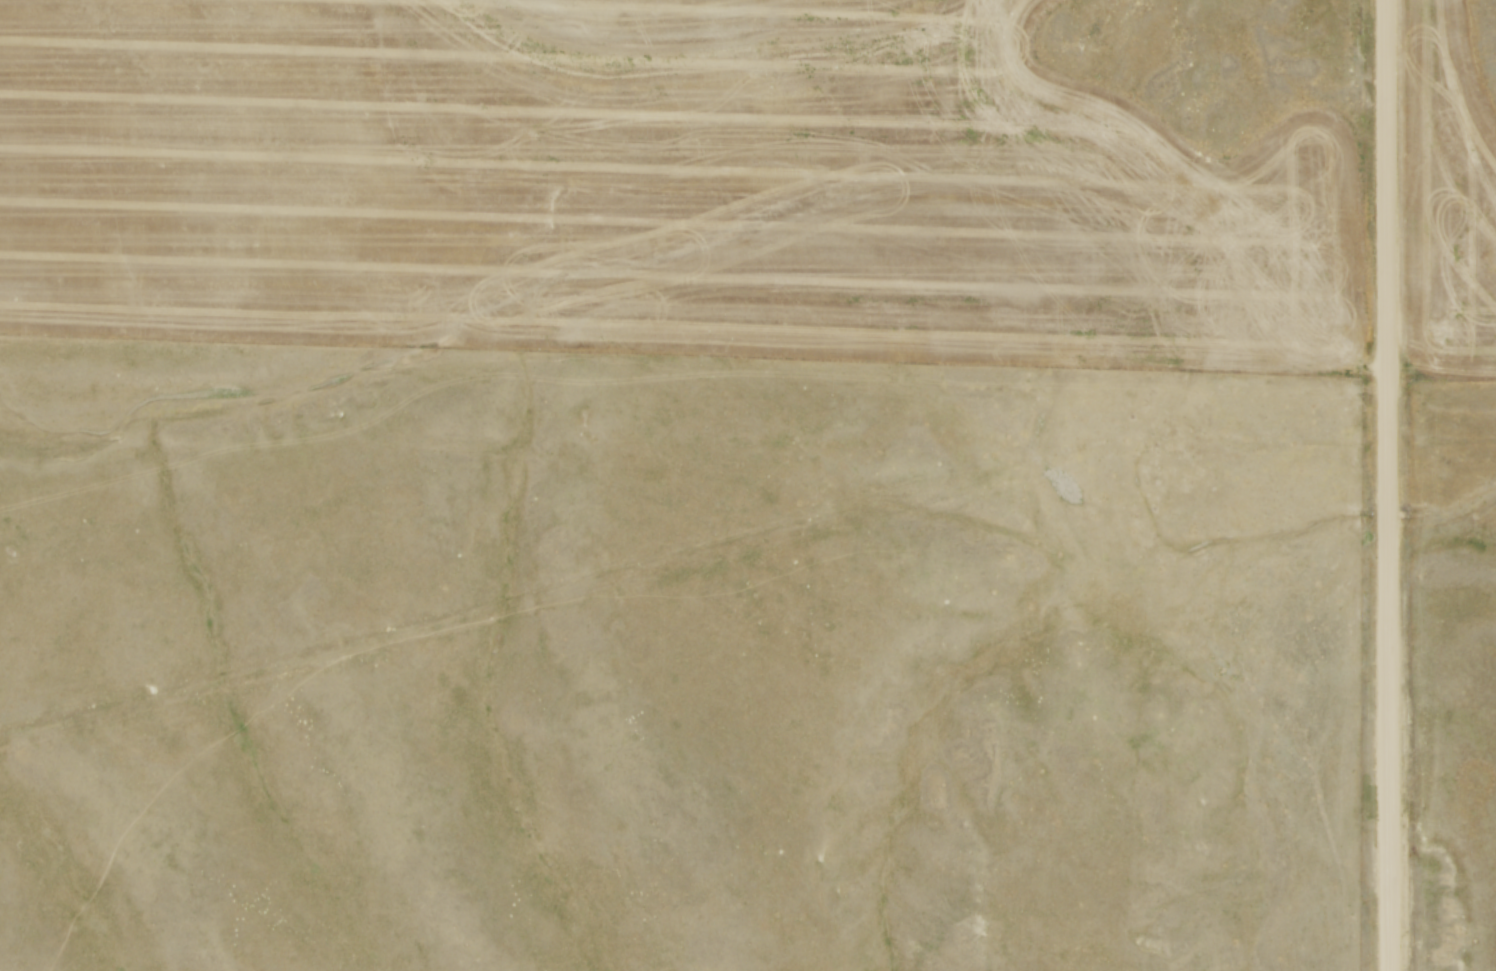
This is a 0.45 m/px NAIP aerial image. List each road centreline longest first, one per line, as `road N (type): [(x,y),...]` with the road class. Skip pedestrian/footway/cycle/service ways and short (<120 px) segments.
road 1 (residential): [(1391,970),(1386,0)]

